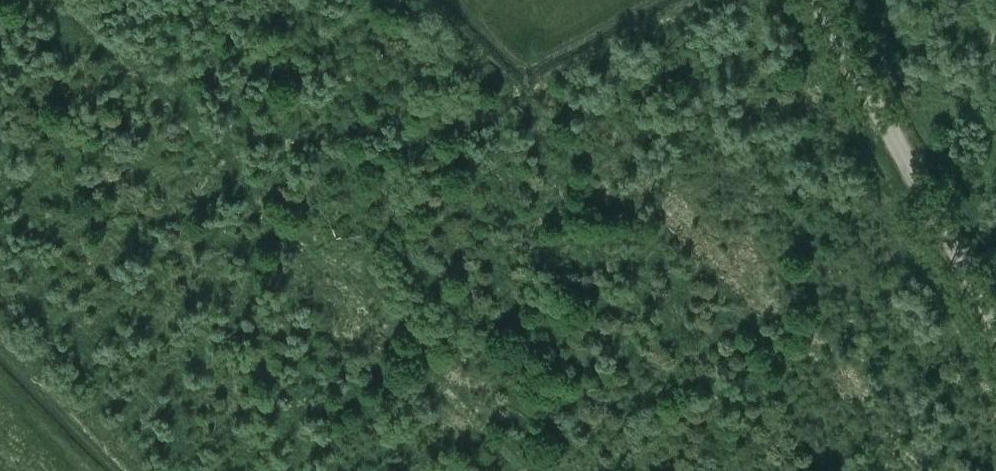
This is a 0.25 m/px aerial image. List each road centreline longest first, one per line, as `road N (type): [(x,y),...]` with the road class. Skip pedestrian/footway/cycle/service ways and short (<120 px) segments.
road 1 (unclassified): [(995,303),(833,0)]

